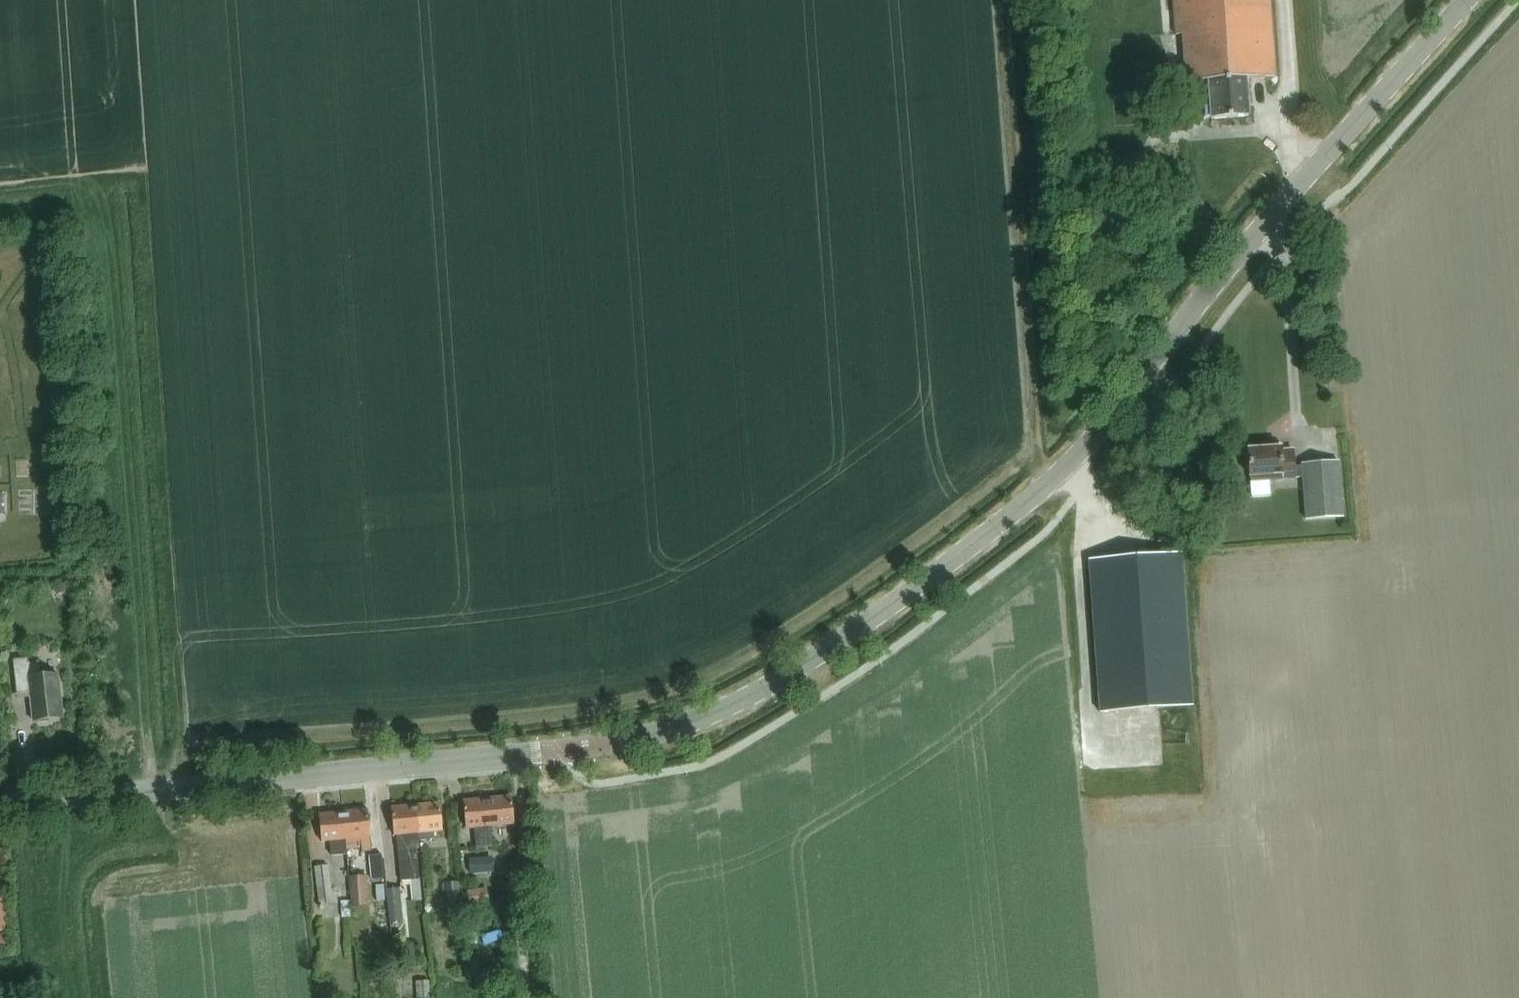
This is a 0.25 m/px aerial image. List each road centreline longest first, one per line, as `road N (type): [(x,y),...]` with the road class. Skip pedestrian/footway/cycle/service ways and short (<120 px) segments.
road 1 (tertiary): [(0,807),(564,750),(686,726),(738,703),(869,624),(1073,462),(1259,229),(1468,0)]

